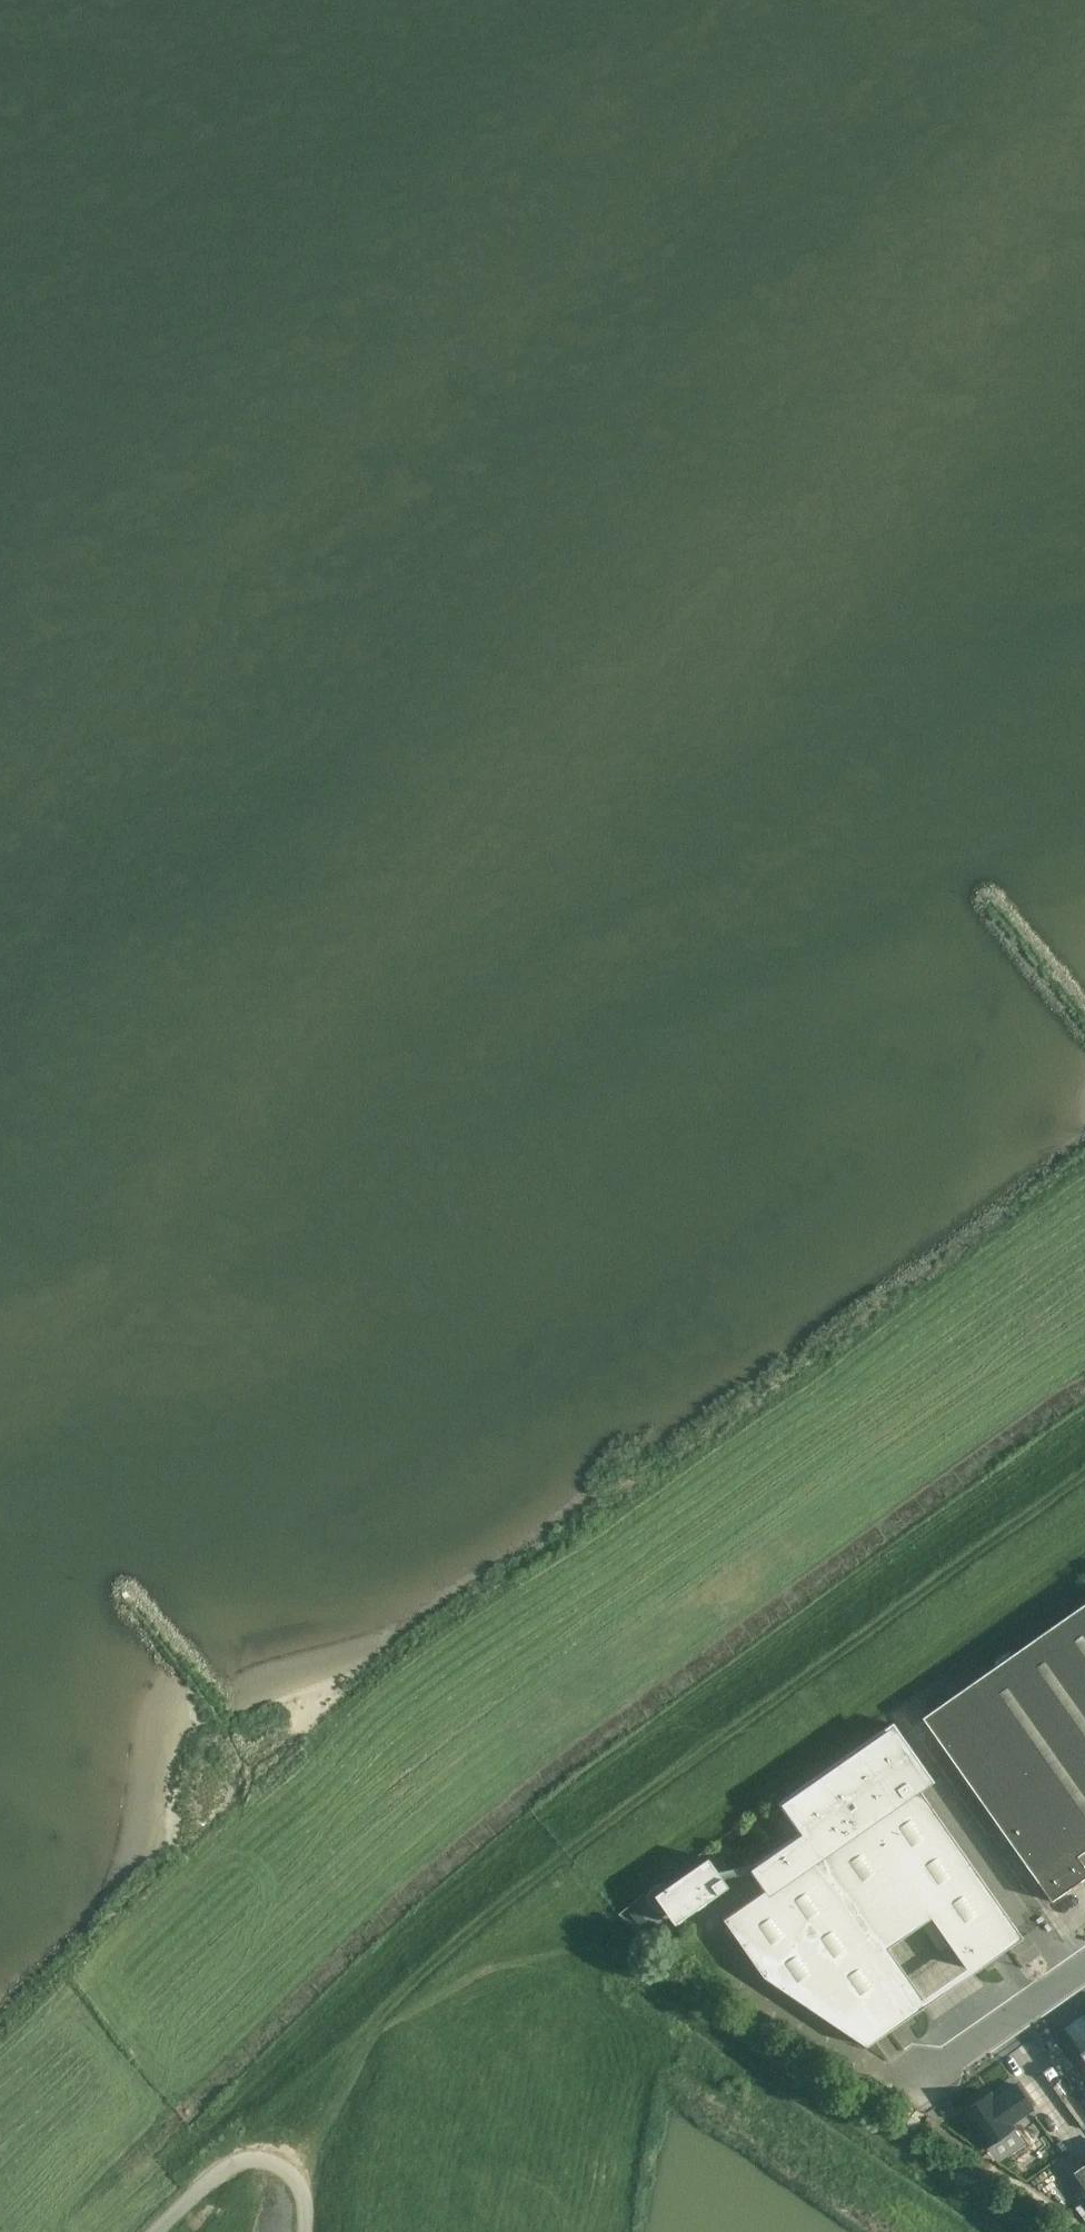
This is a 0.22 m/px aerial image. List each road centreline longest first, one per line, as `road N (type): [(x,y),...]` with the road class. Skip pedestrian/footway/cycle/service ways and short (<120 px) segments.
road 1 (unclassified): [(920,2084),(1084,1968)]

